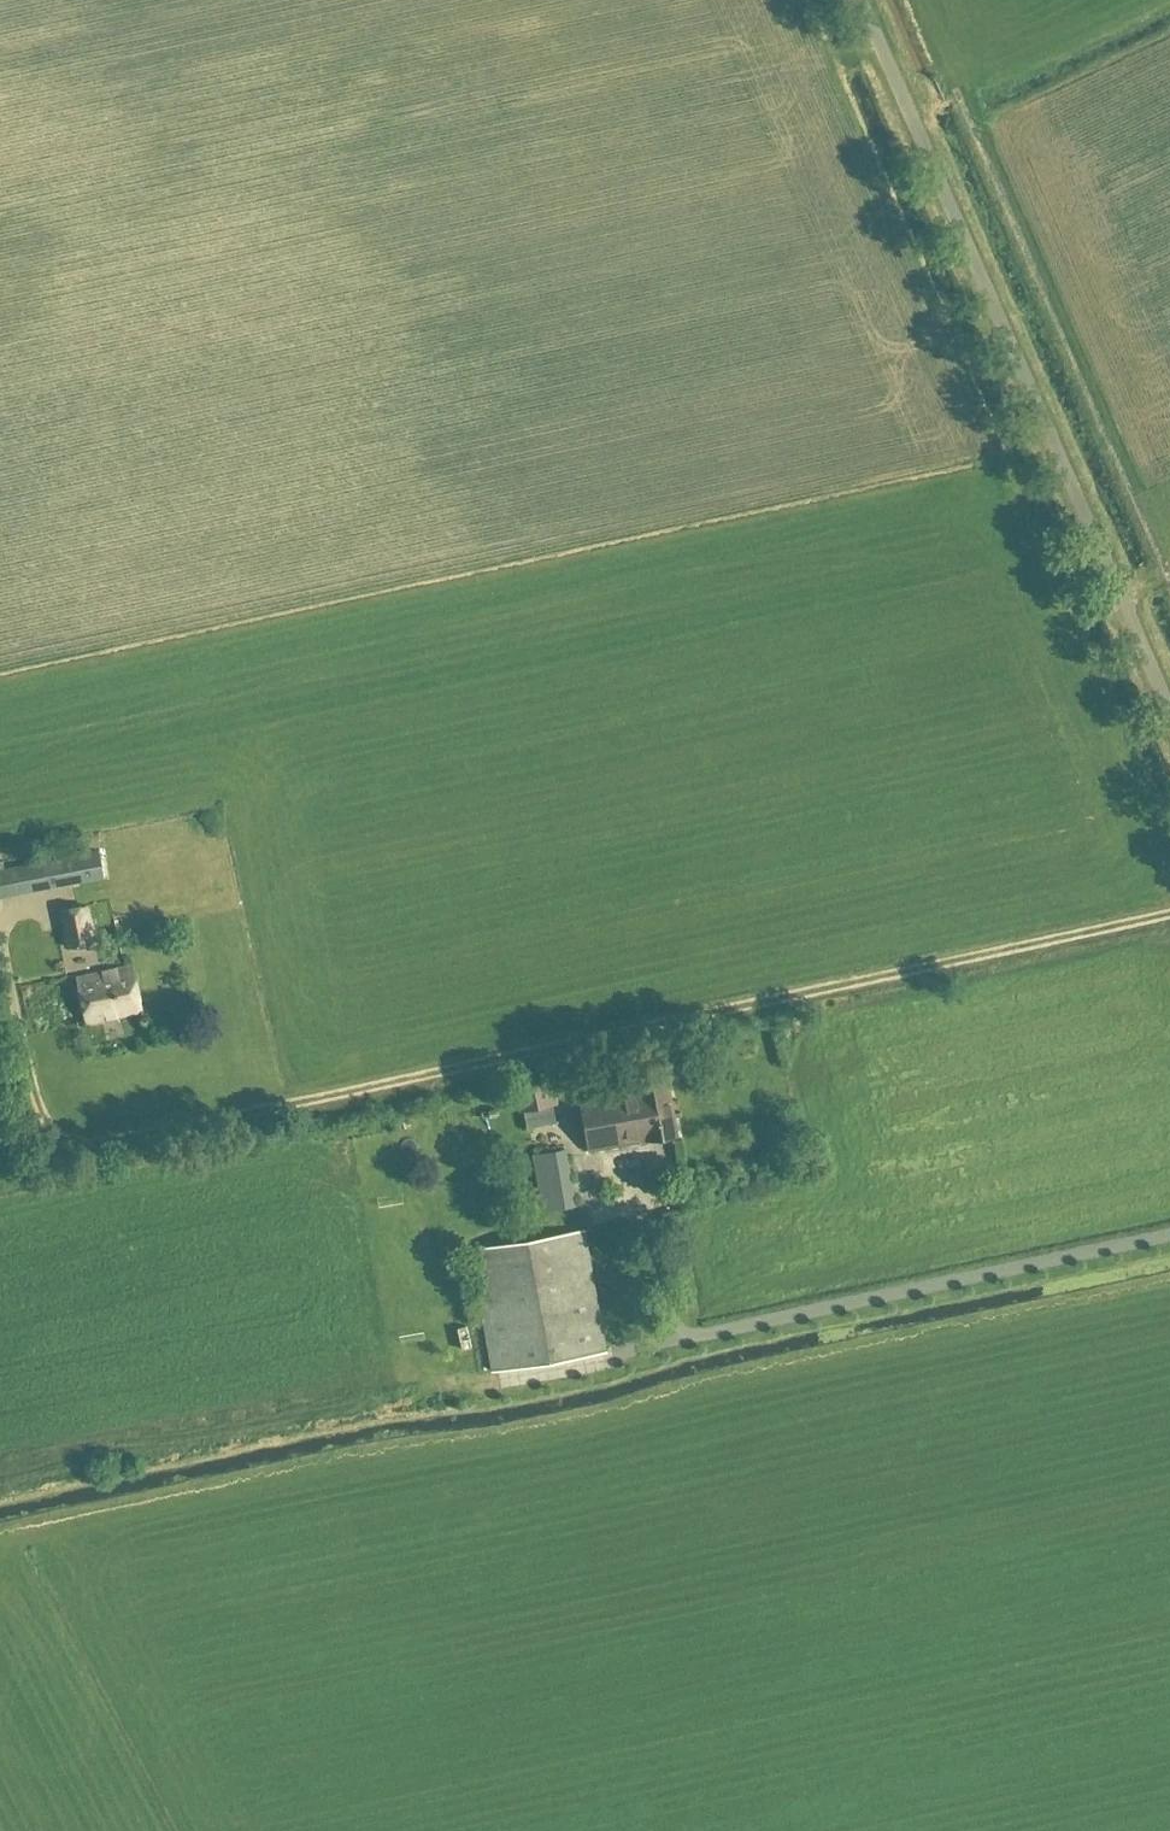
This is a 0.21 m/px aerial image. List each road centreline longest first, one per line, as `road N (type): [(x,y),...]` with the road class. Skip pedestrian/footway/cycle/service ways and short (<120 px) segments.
road 1 (unclassified): [(1169,720),(854,0)]

